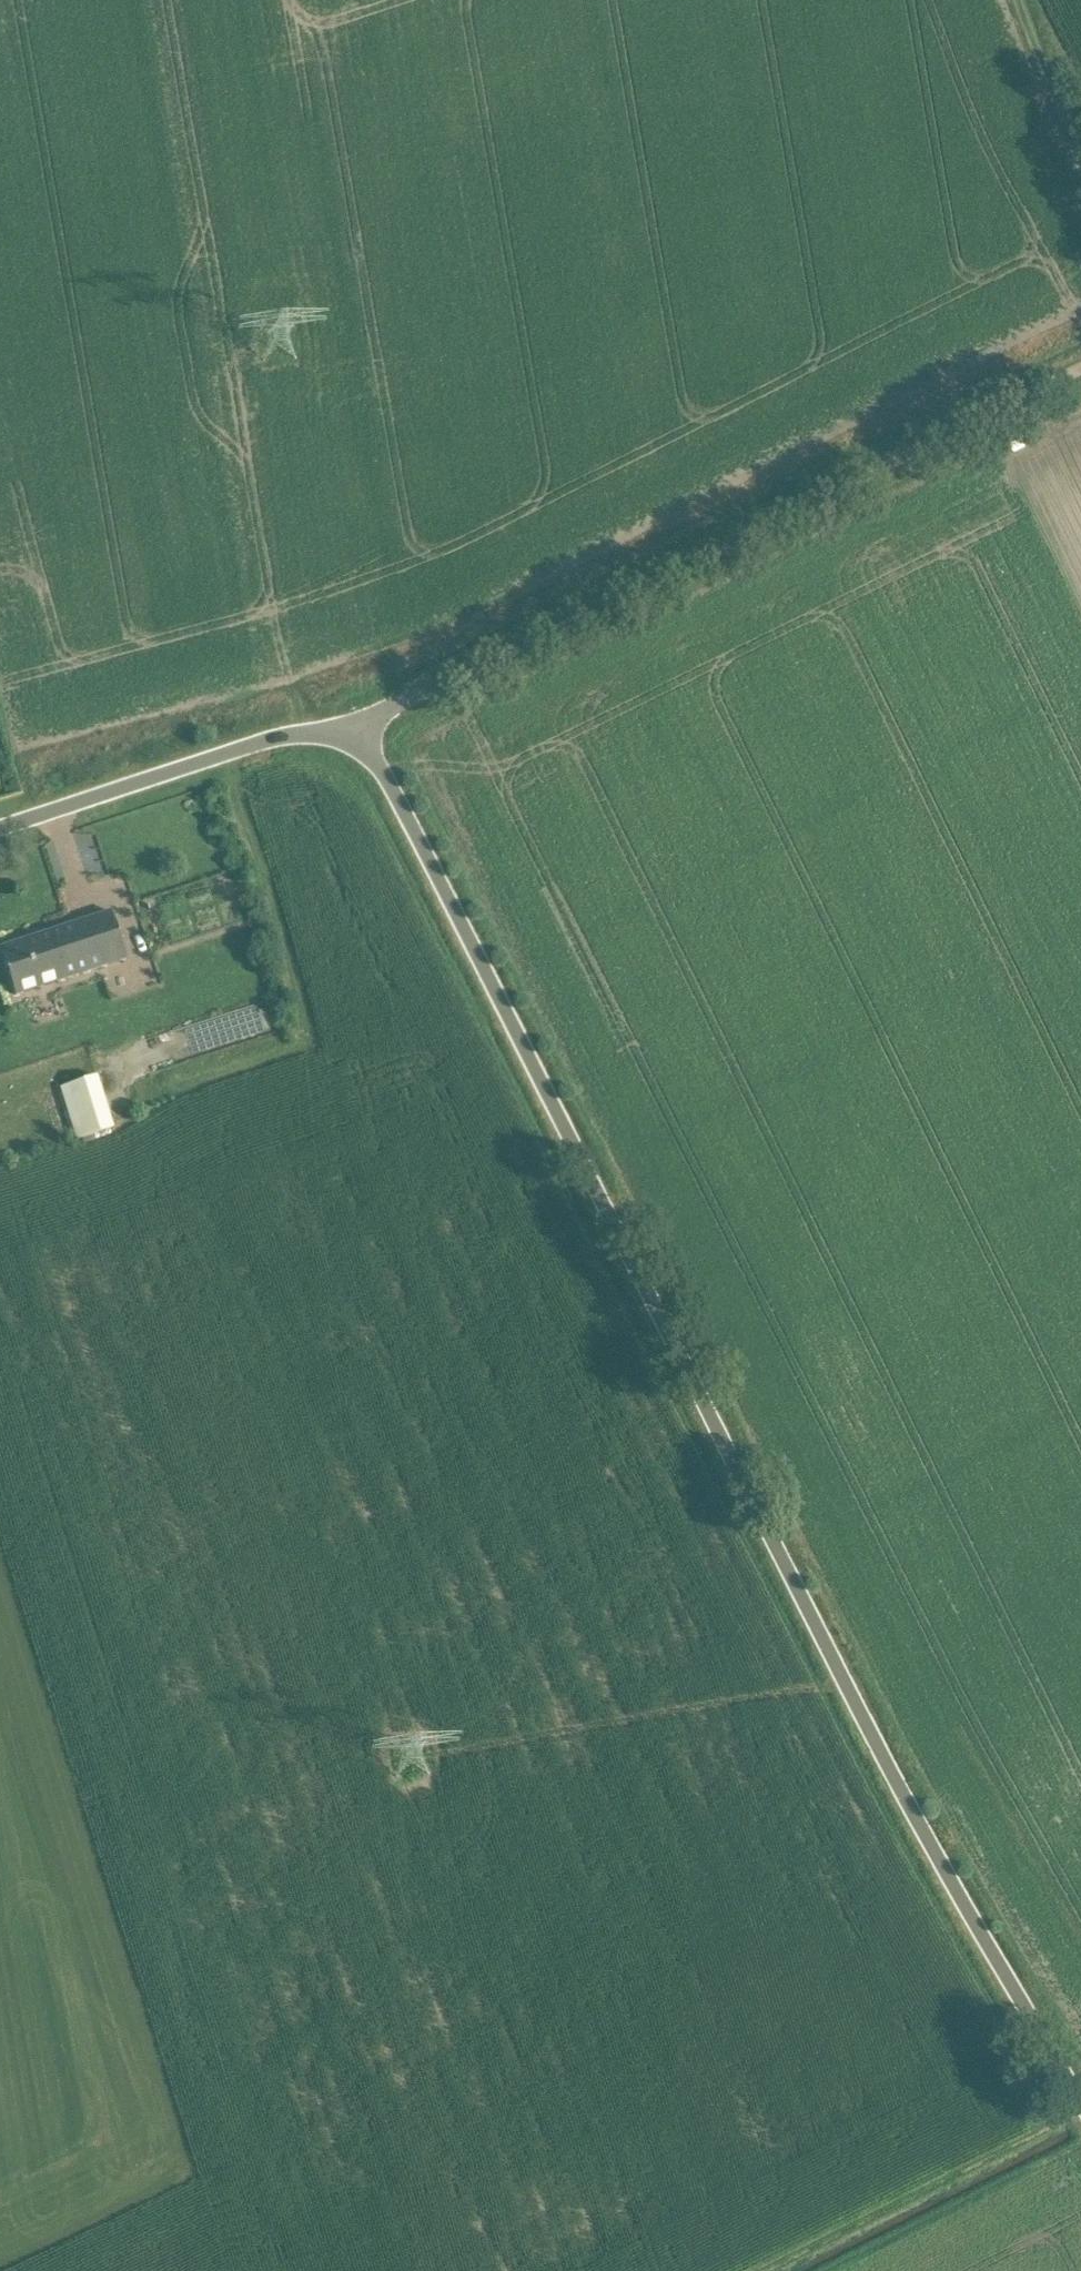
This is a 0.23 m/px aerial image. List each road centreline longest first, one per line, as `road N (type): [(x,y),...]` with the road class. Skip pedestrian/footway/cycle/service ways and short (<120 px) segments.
road 1 (unclassified): [(1080,2099),(869,1732),(414,819),(347,732)]
road 2 (unclassified): [(347,732),(1080,375)]
road 3 (unclassified): [(347,732),(273,741),(0,831)]
road 4 (track): [(1080,129),(1018,0)]

